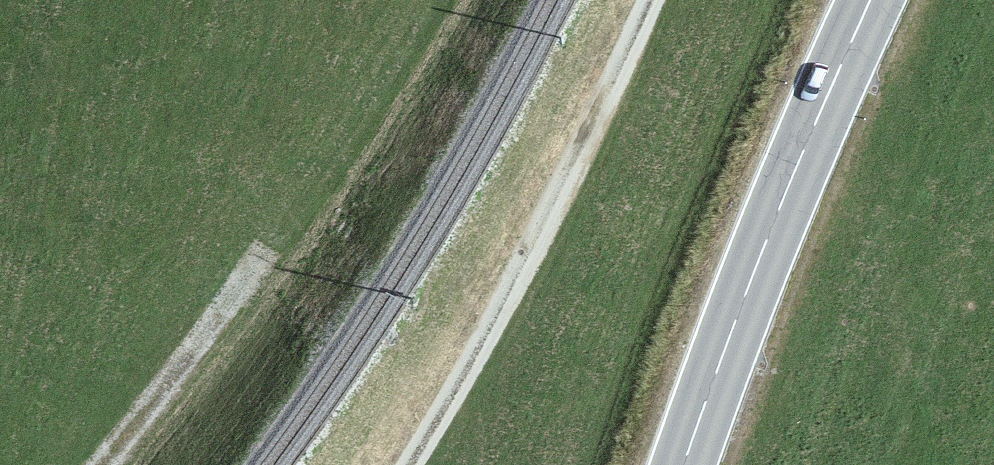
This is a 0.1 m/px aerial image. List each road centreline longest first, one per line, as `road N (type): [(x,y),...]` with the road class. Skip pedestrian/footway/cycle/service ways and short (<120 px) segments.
road 1 (track): [(649,0),(548,221),(407,464)]
road 2 (primary): [(870,0),(781,201),(683,464)]
road 3 (track): [(102,464),(267,247)]

